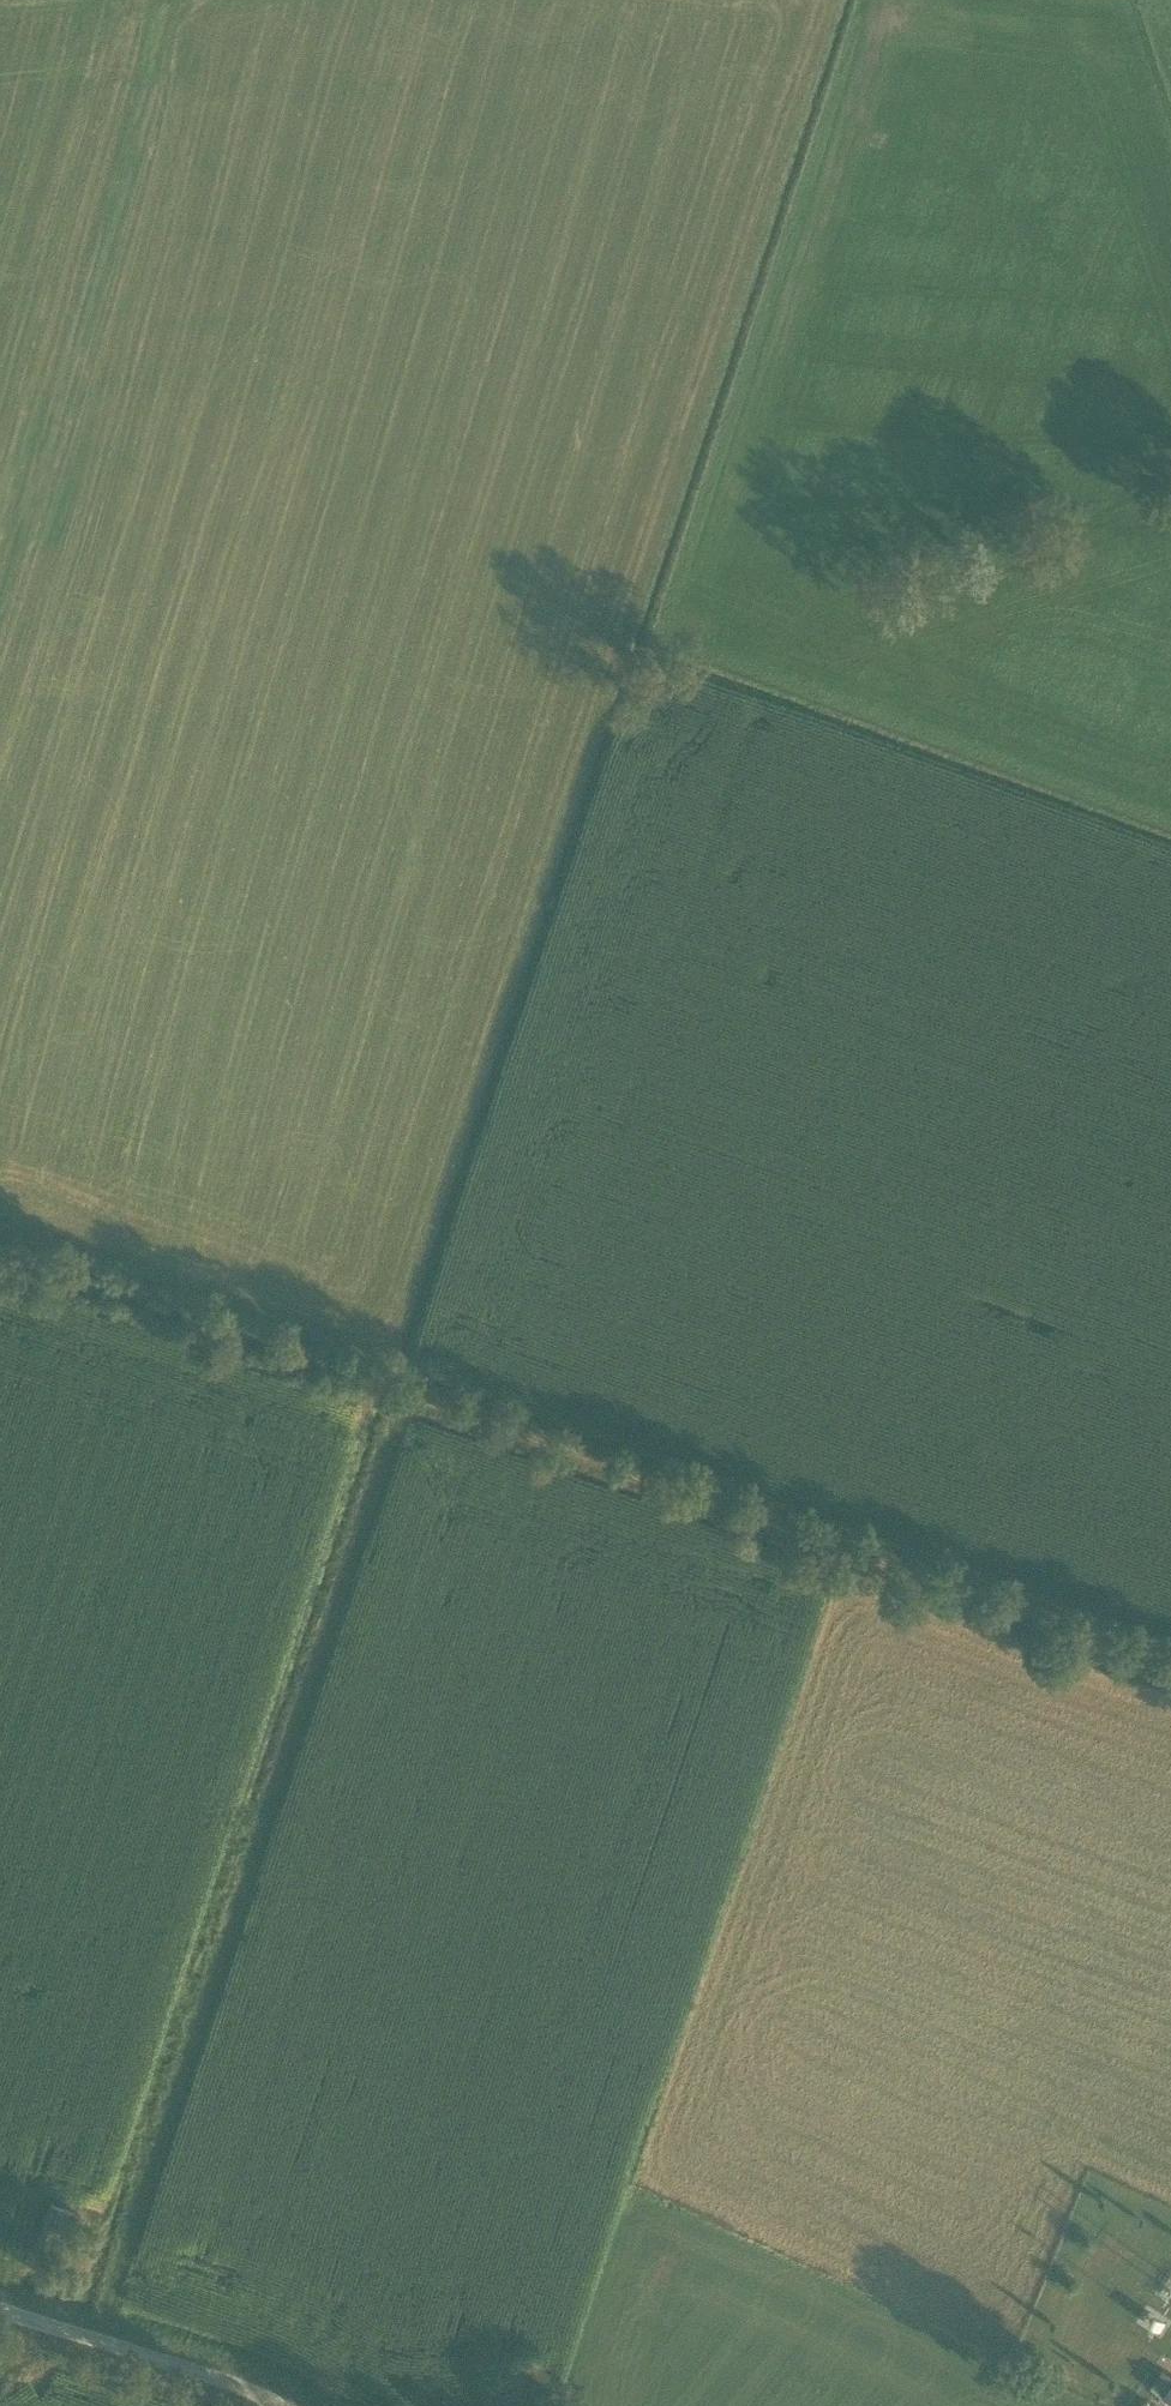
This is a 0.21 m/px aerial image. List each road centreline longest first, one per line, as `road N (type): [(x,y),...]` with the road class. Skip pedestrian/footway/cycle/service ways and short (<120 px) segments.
road 1 (track): [(294,2405),(212,2368),(0,2305)]

